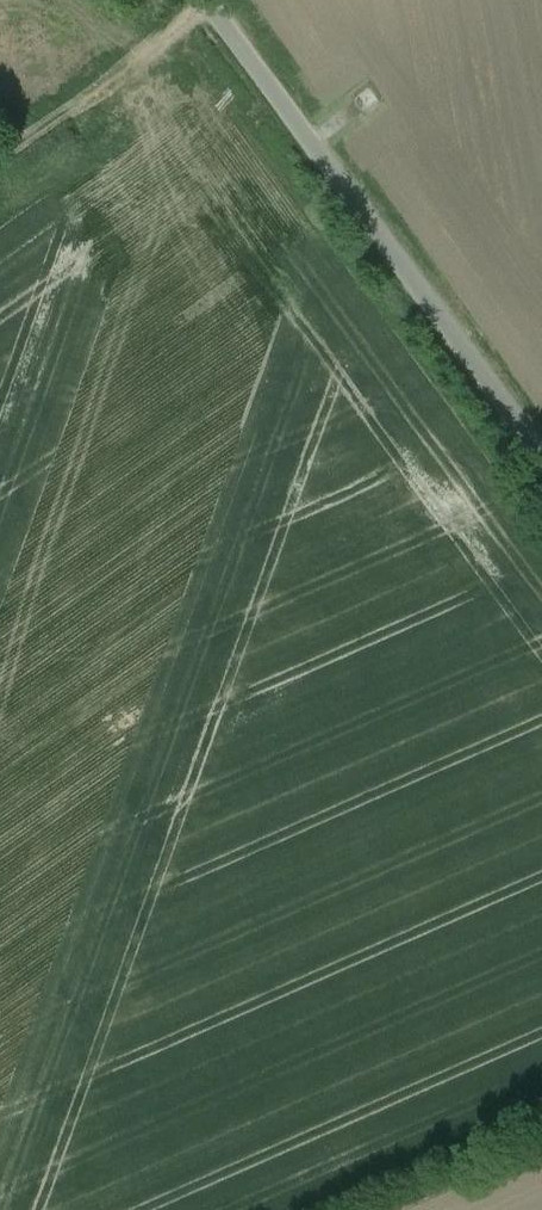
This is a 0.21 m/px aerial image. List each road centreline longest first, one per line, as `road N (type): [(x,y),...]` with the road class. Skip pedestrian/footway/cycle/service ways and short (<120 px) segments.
road 1 (unclassified): [(209,0),(541,451)]
road 2 (track): [(209,0),(0,152)]

